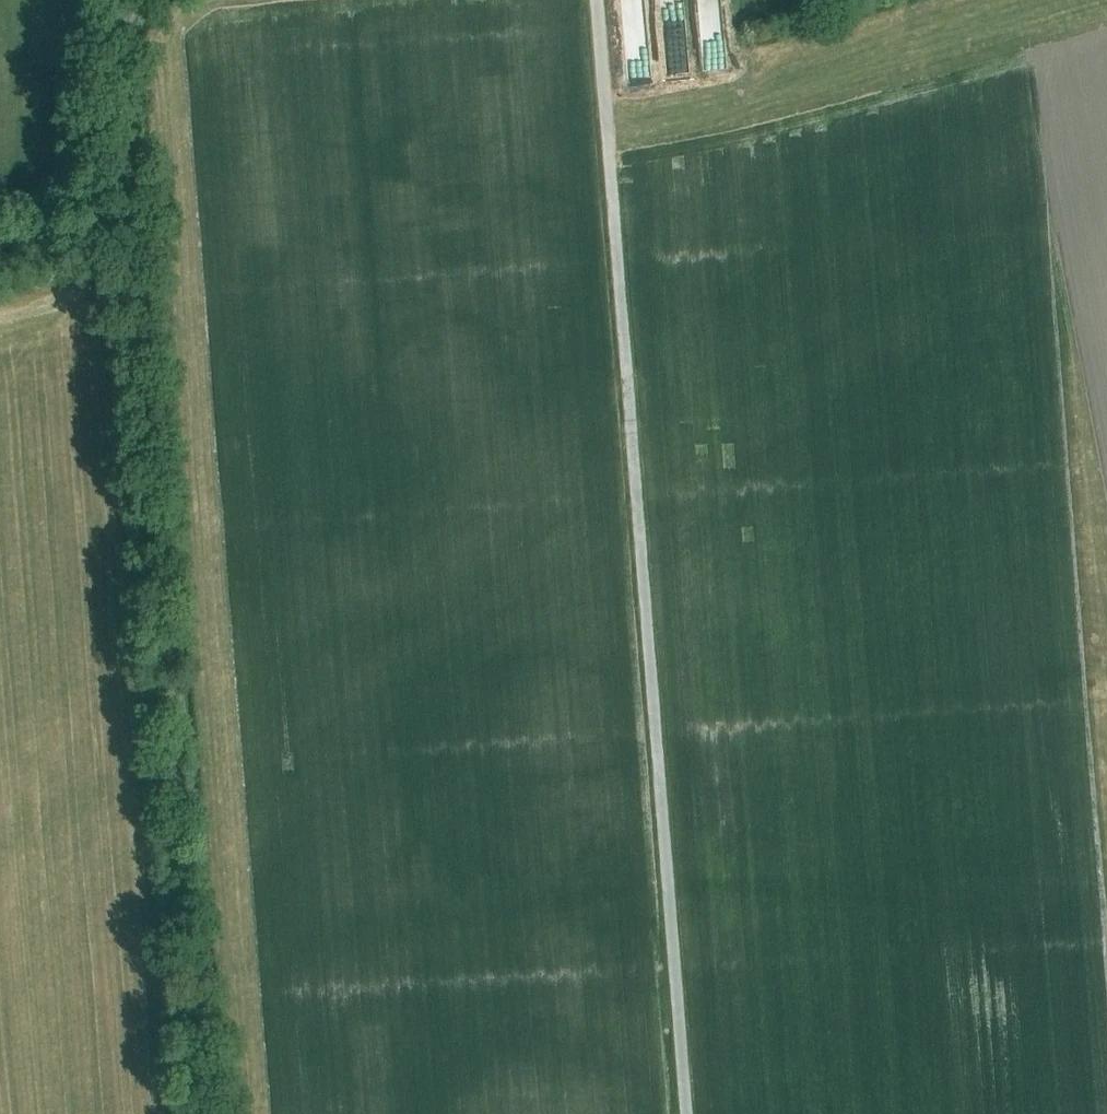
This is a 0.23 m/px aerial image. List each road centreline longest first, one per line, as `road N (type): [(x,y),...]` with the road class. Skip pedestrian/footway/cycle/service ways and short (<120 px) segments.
road 1 (unclassified): [(210,1113),(135,62),(166,0)]

